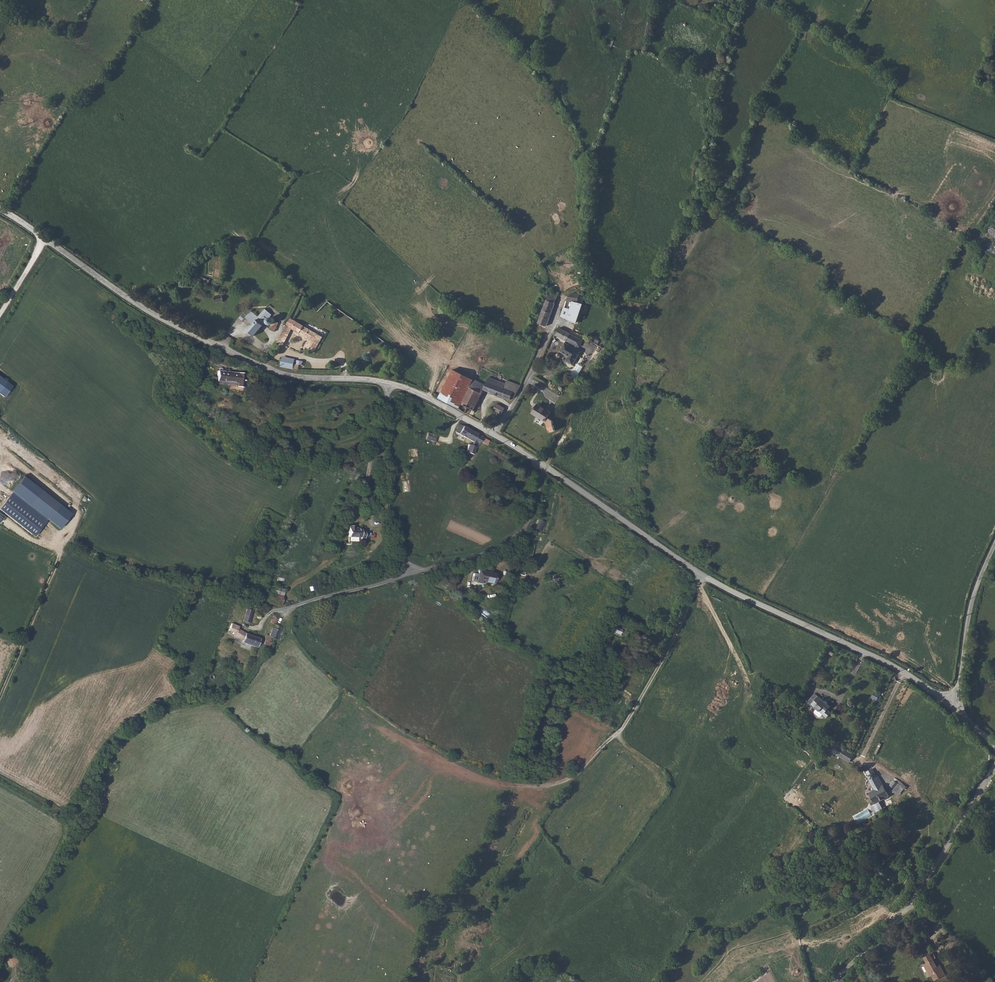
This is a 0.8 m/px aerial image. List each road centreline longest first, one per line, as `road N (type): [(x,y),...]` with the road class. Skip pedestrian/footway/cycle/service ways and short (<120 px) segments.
road 1 (track): [(0,963),(74,832),(97,812),(104,756),(157,712),(233,695),(273,611)]
road 2 (unclassified): [(544,467),(701,576),(893,667),(950,705)]
road 3 (unclassified): [(0,209),(186,331),(291,376),(389,384)]
road 4 (track): [(701,576),(621,732),(567,781),(485,785)]
road 5 (track): [(0,449),(76,510),(0,697)]
road 6 (unclassified): [(407,576),(383,497),(389,384)]
road 7 (unclassified): [(407,576),(476,559),(516,537),(544,467)]
road 8 (residential): [(494,435),(535,366),(564,294),(589,288)]
road 9 (unclassified): [(950,705),(973,597),(994,546)]
road 10 (unclassified): [(994,766),(910,904)]
road 11 (unclassified): [(273,611),(407,576)]

